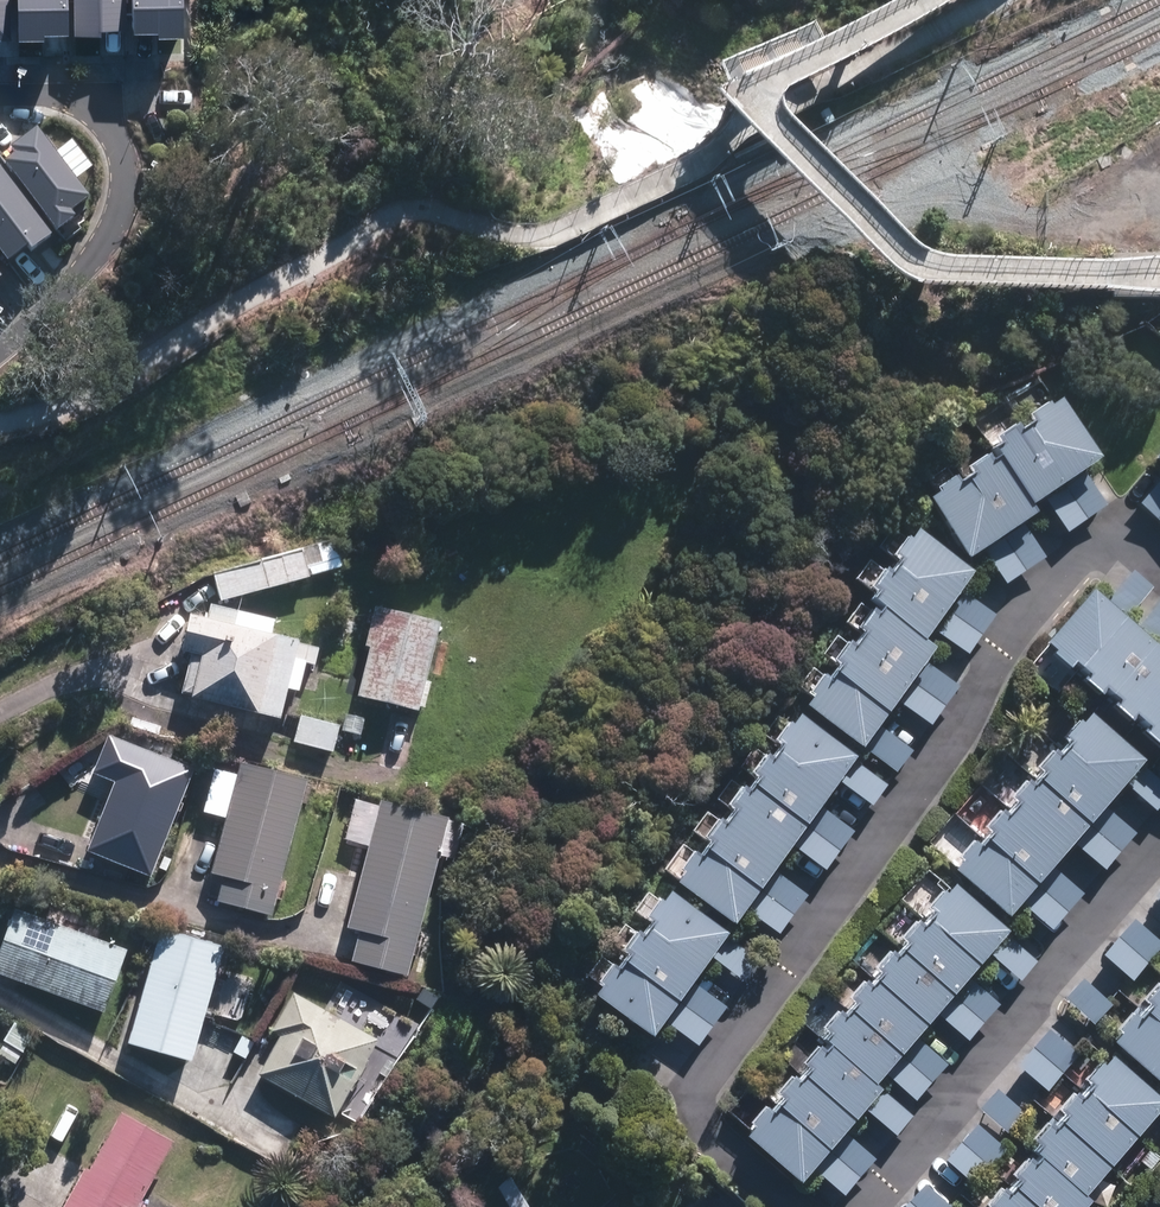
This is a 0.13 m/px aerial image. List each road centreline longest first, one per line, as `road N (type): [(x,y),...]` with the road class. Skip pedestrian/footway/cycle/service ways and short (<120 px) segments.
road 1 (residential): [(1159,580),(1111,541),(1027,600),(910,801),(682,1099),(701,1135),(787,1206)]
road 2 (residential): [(0,98),(73,97),(102,111),(119,143),(124,185),(102,248),(0,350)]
road 3 (residential): [(867,1206),(1036,995)]
road 4 (residential): [(1036,995),(1159,845)]

